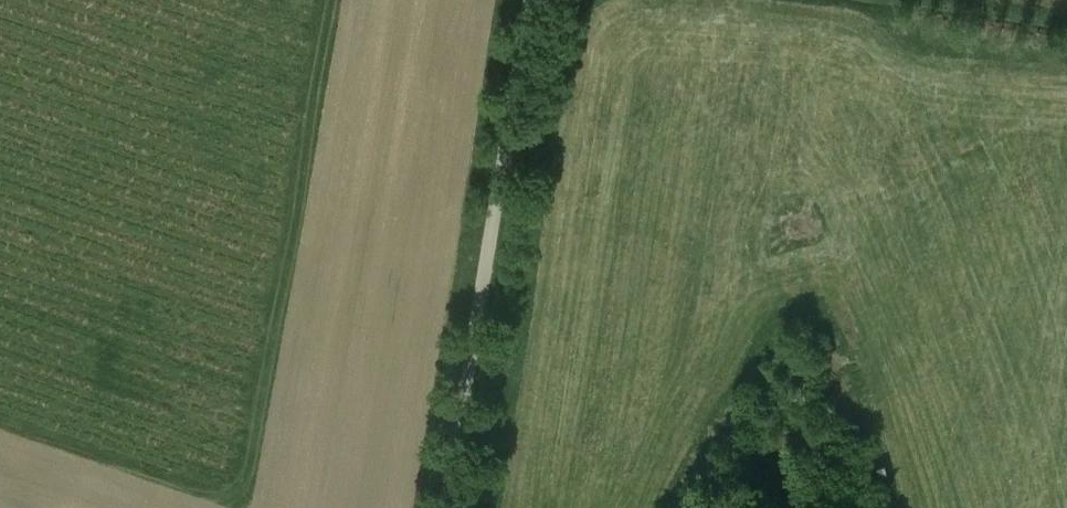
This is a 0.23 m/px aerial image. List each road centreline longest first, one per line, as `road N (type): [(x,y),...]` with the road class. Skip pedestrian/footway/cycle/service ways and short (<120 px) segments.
road 1 (unclassified): [(522,0),(442,507)]

